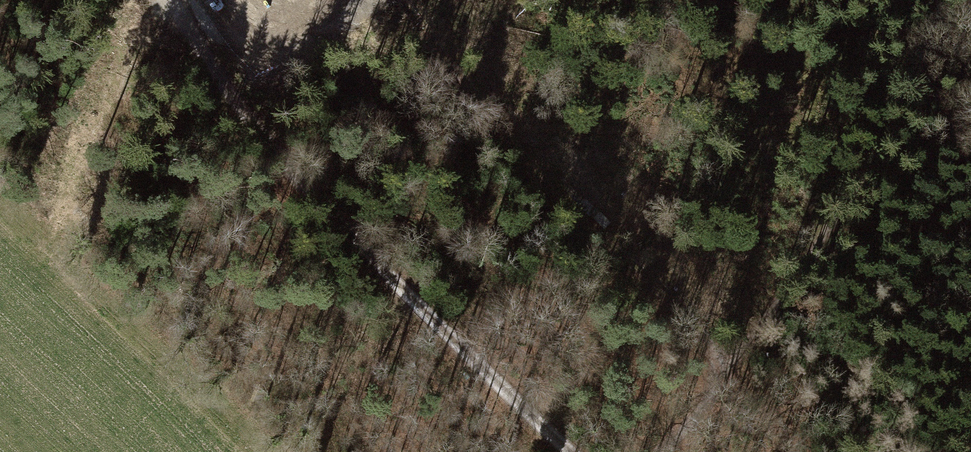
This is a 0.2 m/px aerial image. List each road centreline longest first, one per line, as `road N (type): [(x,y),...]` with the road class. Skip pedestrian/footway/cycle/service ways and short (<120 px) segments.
road 1 (track): [(567,451),(365,257),(246,119),(168,0)]
road 2 (track): [(657,451),(743,363),(966,0)]
road 3 (track): [(387,0),(582,235),(743,363)]

